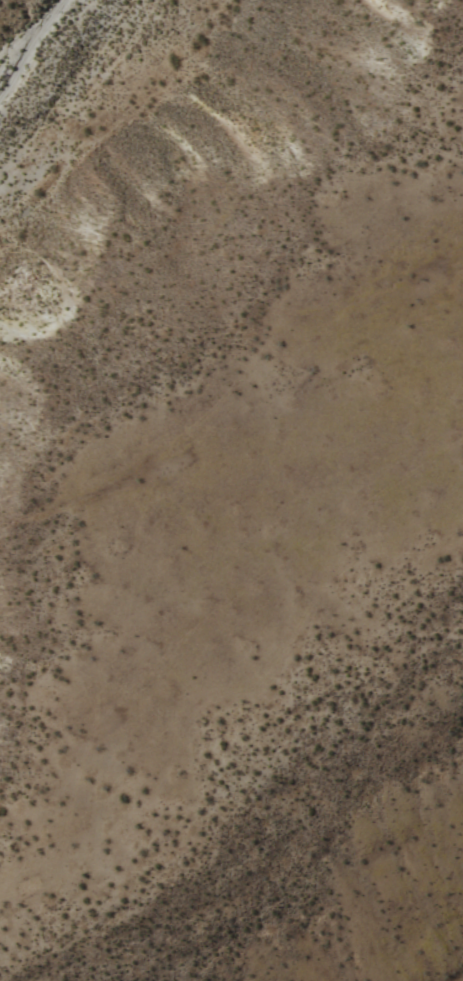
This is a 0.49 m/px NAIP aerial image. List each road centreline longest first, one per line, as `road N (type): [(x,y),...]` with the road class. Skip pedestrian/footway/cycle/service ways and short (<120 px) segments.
road 1 (track): [(0,204),(137,36),(153,0)]

